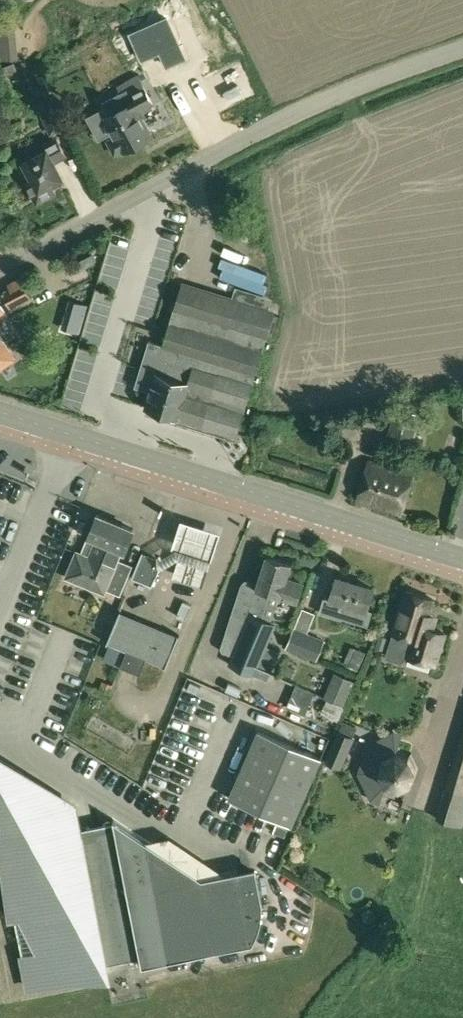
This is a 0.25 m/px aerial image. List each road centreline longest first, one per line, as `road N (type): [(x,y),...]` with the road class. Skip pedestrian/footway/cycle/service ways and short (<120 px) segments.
road 1 (unclassified): [(0,269),(315,105),(462,47)]
road 2 (primary): [(462,559),(0,410)]

